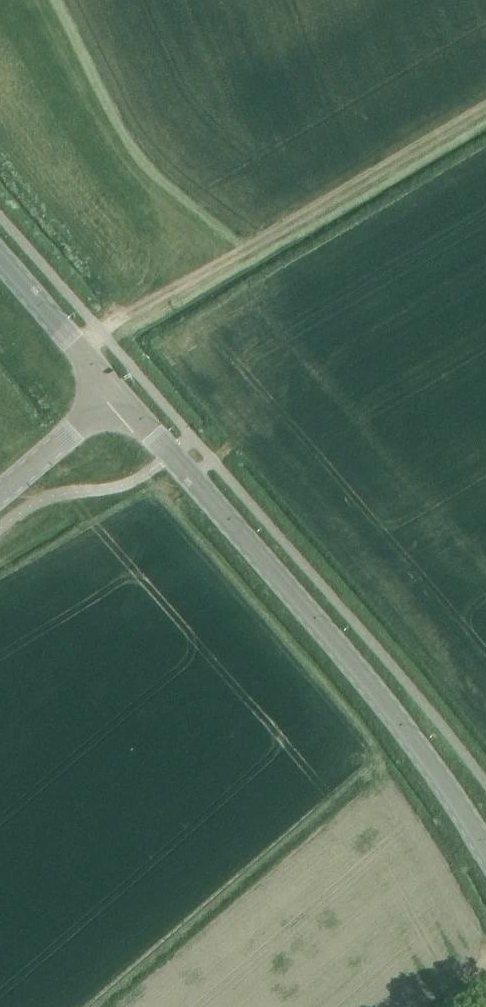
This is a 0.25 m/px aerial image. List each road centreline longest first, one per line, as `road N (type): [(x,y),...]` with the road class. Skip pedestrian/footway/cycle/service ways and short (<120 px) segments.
road 1 (secondary): [(485,852),(355,667),(116,393)]
road 2 (track): [(102,331),(485,108)]
road 3 (secondary): [(116,393),(0,256)]
road 4 (tertiary): [(0,489),(116,393)]

